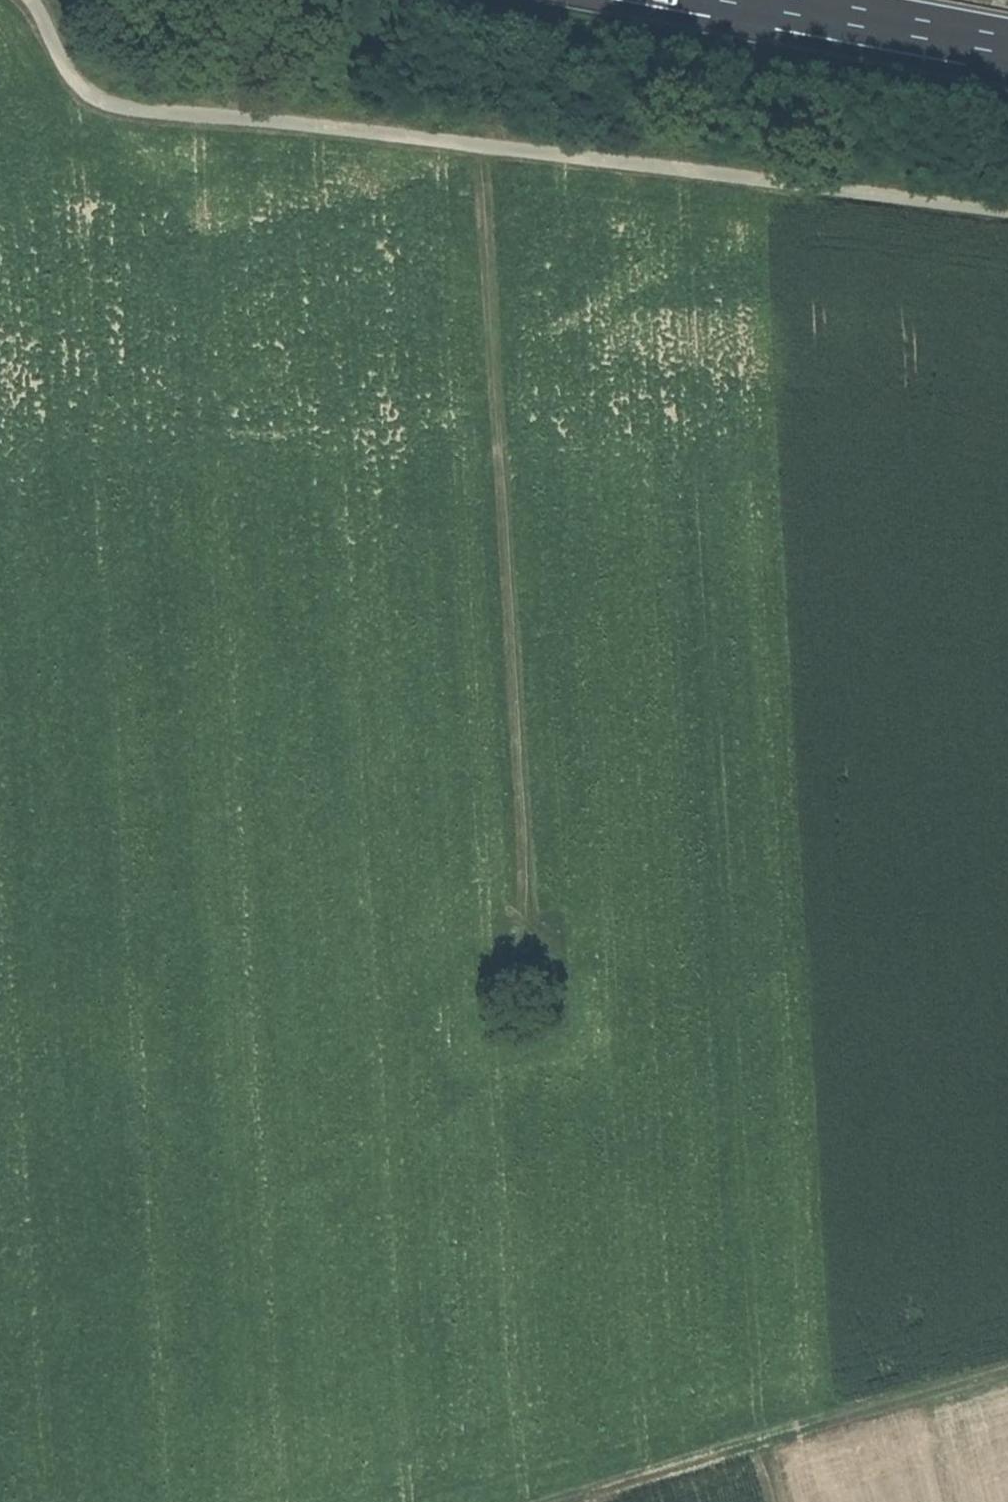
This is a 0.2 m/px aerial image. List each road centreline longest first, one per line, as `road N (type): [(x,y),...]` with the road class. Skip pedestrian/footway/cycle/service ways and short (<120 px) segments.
road 1 (track): [(560,1501),(1007,1365)]
road 2 (trunk): [(828,0),(1007,33)]

